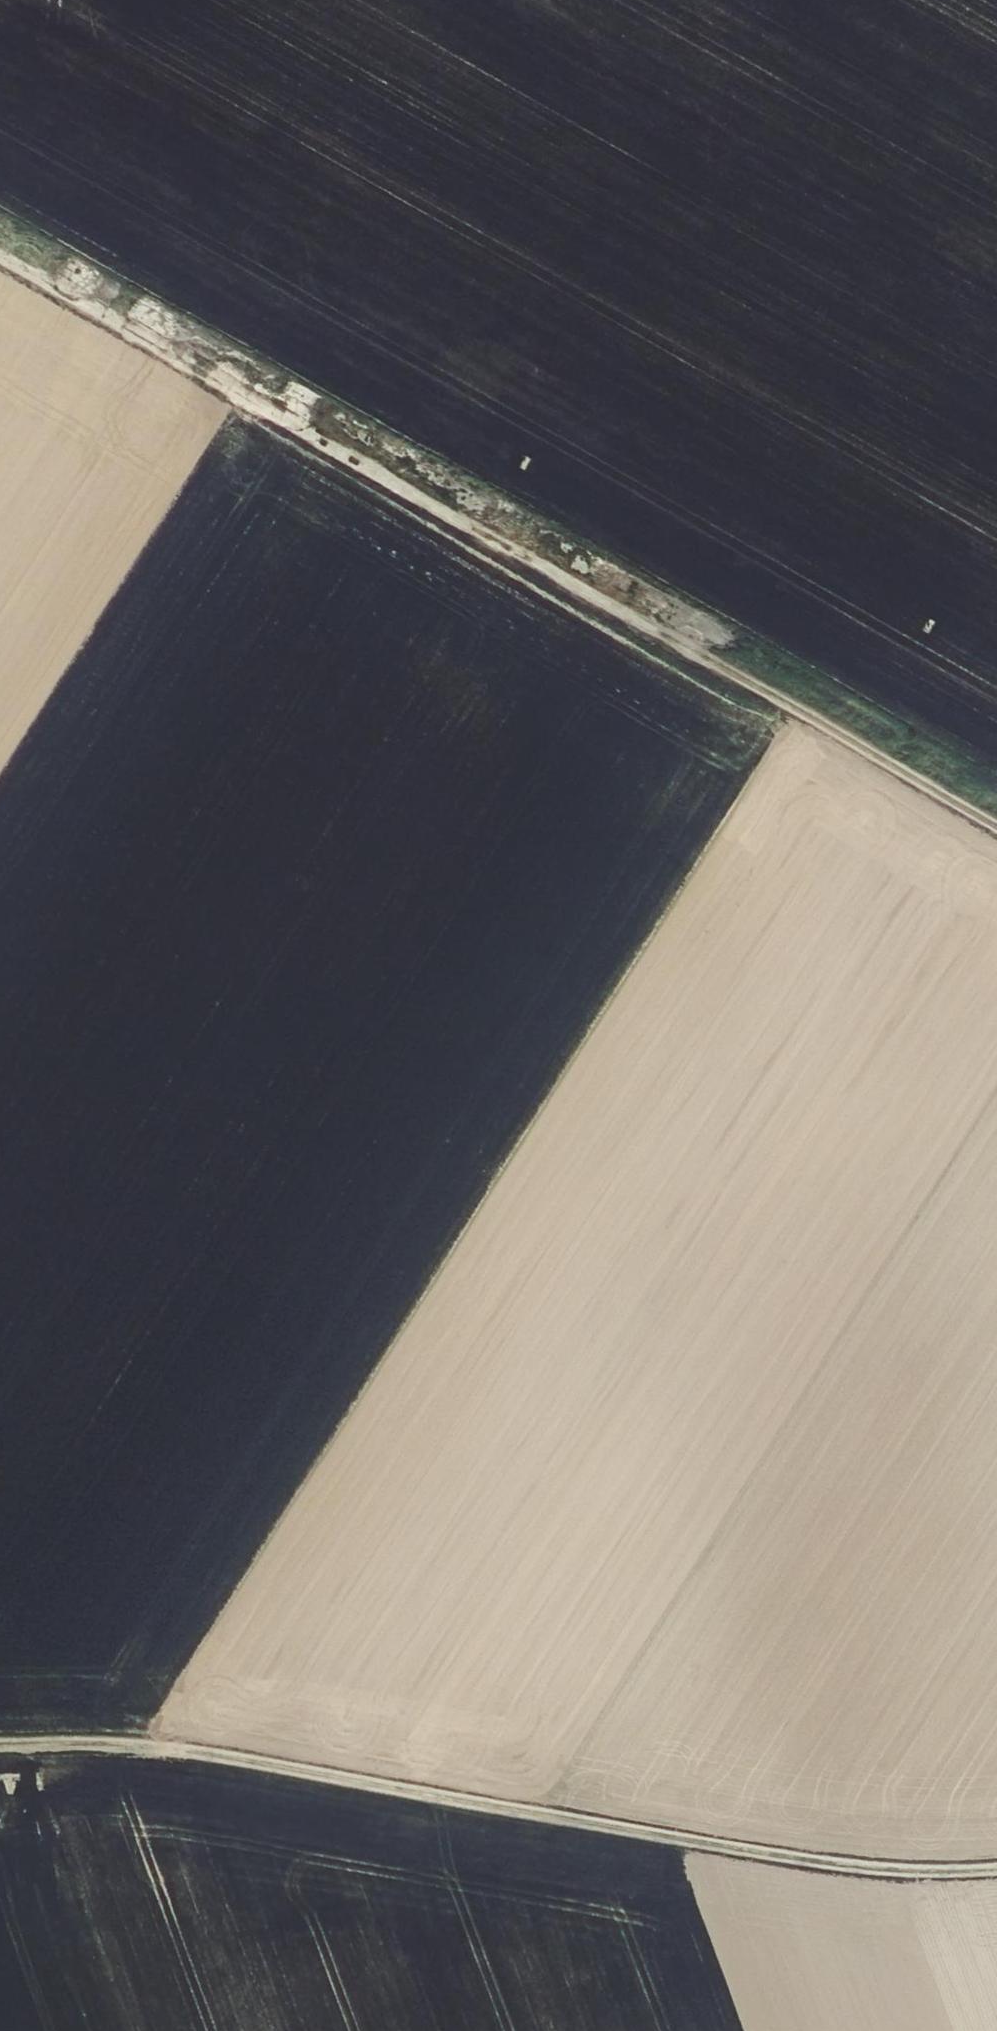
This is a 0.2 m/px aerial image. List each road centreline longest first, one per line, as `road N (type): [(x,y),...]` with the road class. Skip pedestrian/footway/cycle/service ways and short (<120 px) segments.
road 1 (track): [(996,819),(0,257)]
road 2 (track): [(0,1748),(129,1744),(817,1864),(996,1870)]

